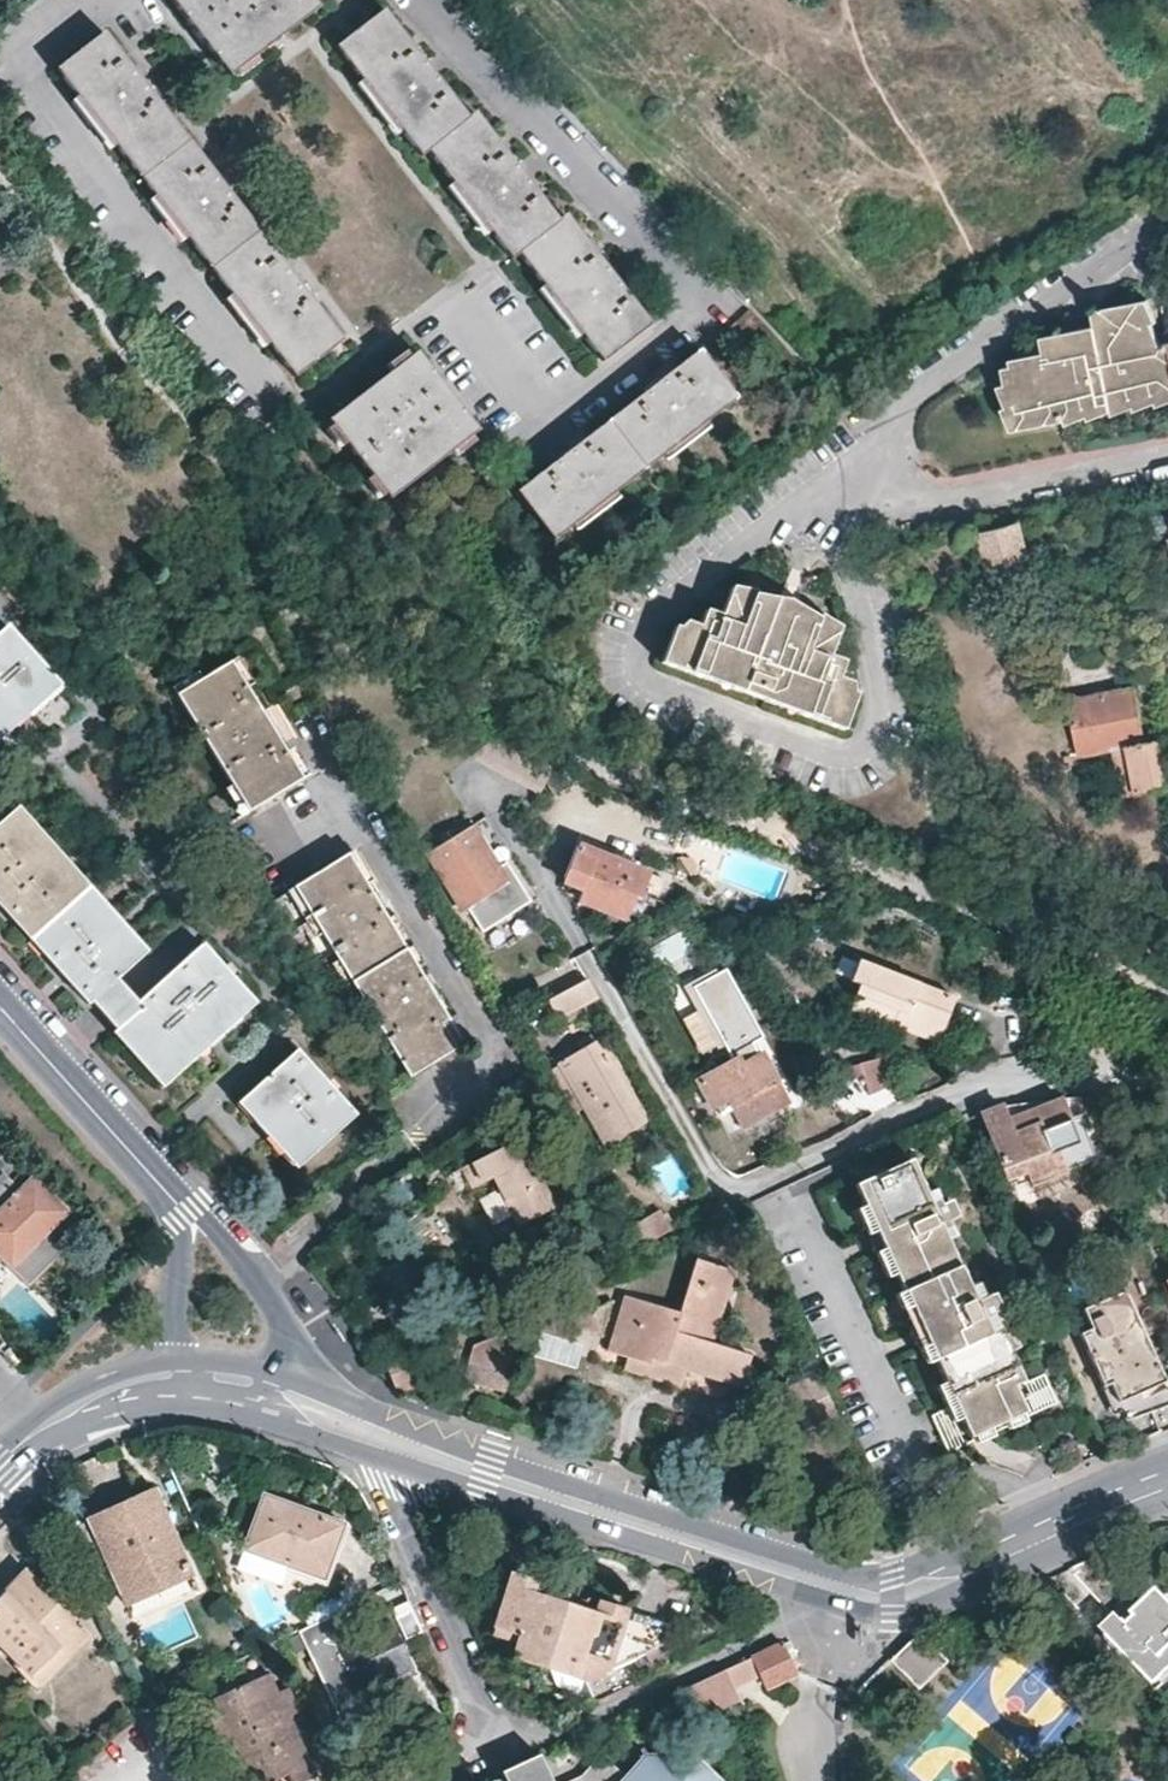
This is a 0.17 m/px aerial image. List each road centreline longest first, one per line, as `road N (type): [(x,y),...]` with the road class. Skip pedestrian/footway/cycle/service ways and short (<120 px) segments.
road 1 (residential): [(588,952),(719,1186),(742,1194),(953,1097),(1167,1086)]
road 2 (tertiary): [(373,1432),(860,1592)]
road 3 (residential): [(1167,225),(912,396),(846,480)]
road 4 (residential): [(860,1592),(501,1751)]
road 5 (residential): [(373,1432),(501,1751)]
road 6 (tertiary): [(860,1592),(896,1590),(957,1570),(1167,1480)]
road 7 (residential): [(846,480),(915,496),(960,496),(1167,455)]
road 8 (residential): [(184,1211),(0,1006)]
road 9 (residential): [(300,1347),(262,1280),(213,1225),(184,1211)]
road 10 (residential): [(184,1211),(175,1391)]
road 11 (tertiary): [(44,1432),(110,1402),(175,1391)]

